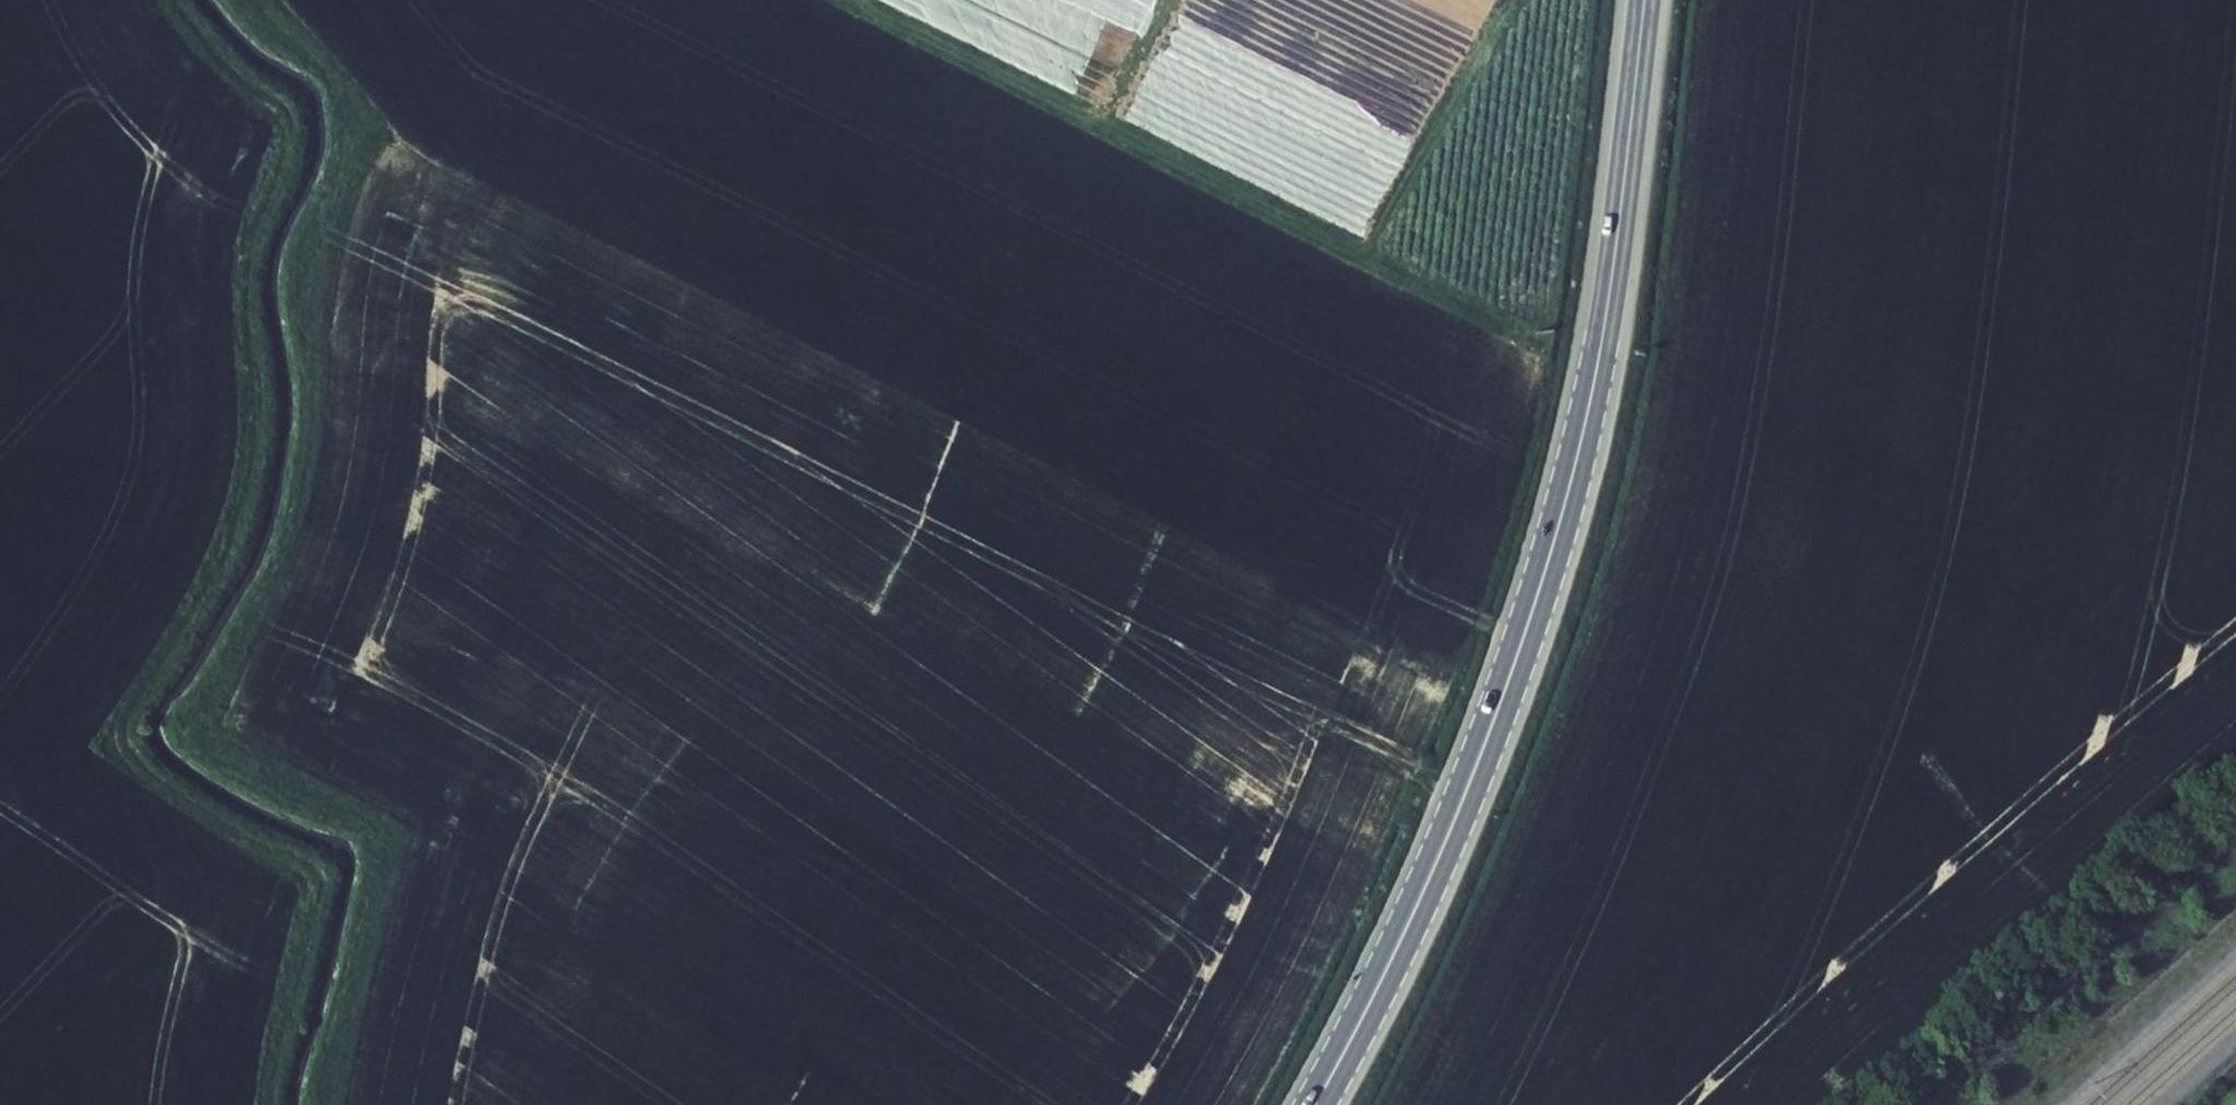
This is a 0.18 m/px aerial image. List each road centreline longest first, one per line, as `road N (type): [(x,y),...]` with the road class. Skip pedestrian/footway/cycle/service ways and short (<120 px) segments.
road 1 (primary): [(1316,1104),(1436,865),(1547,564),(1604,329),(1644,0)]

